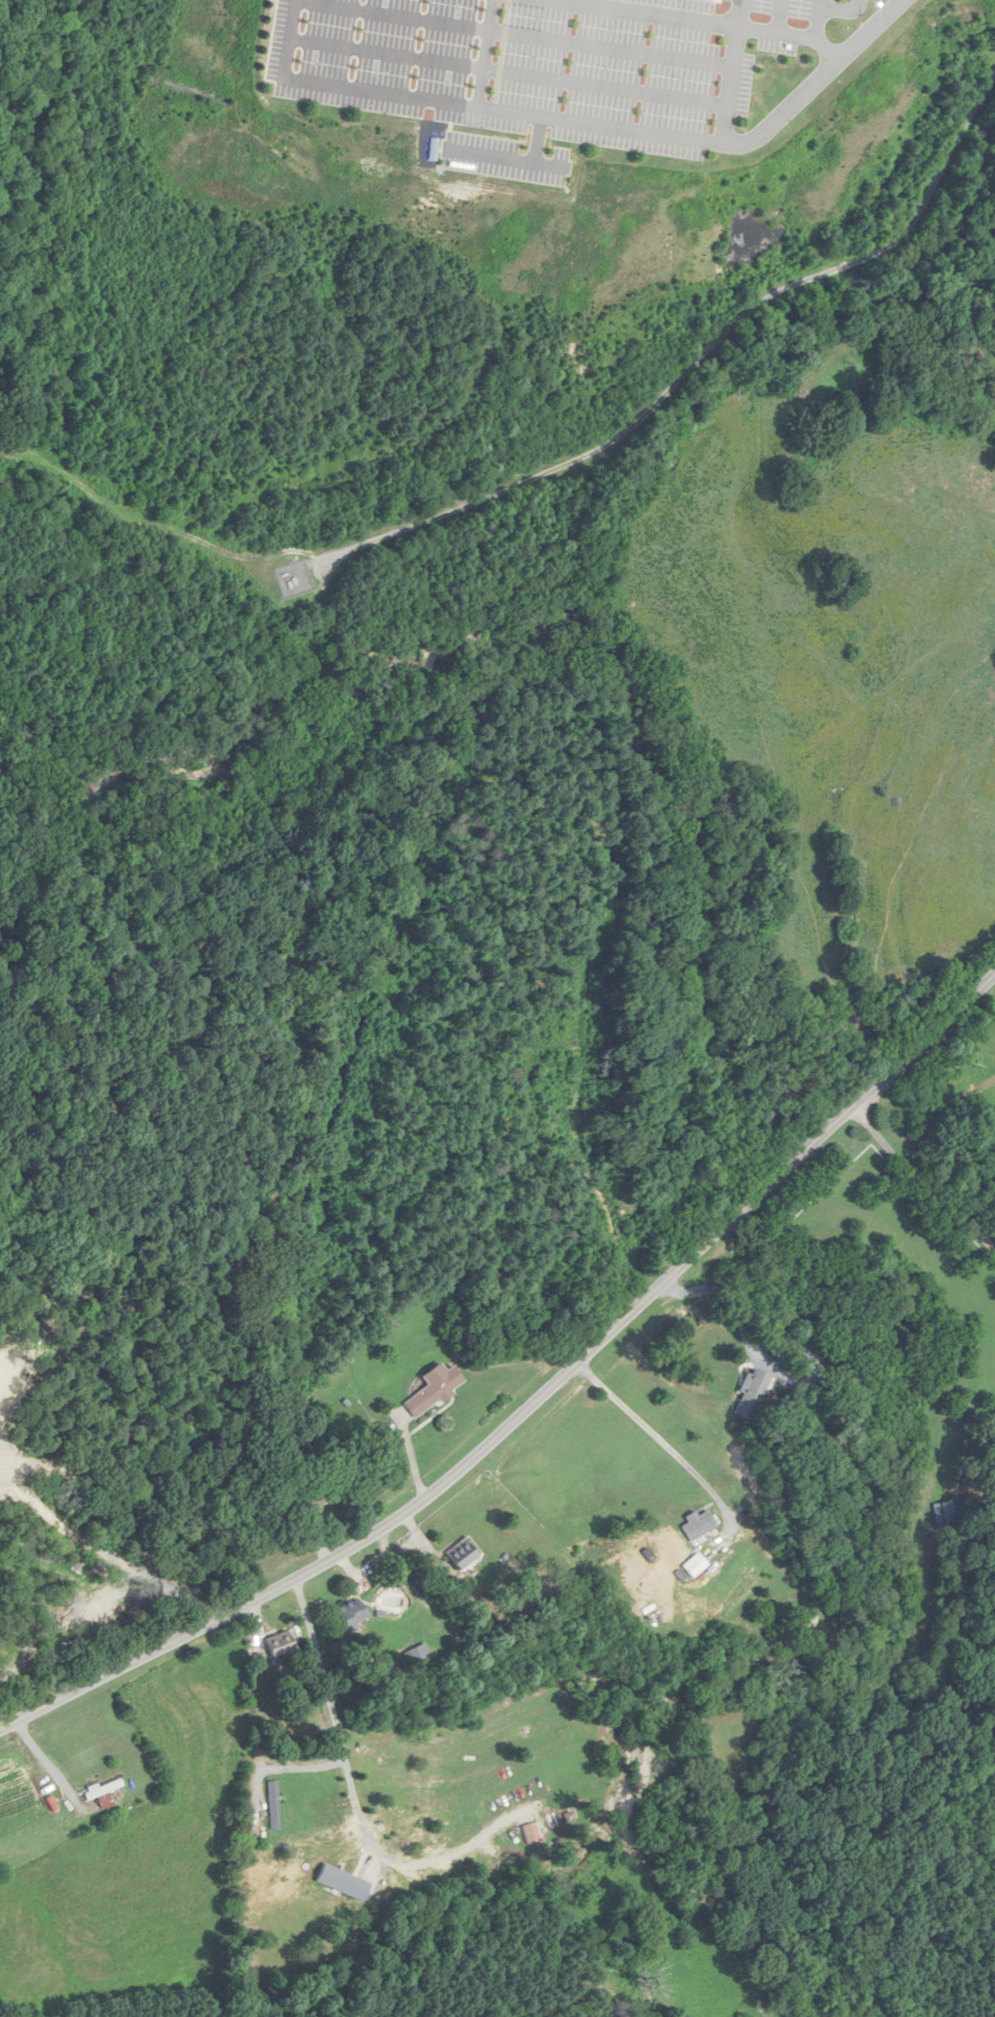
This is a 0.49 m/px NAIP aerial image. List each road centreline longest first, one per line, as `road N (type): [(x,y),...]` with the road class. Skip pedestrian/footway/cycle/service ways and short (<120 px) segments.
road 1 (residential): [(0,1728),(256,1601),(393,1526),(444,1488),(994,973)]

